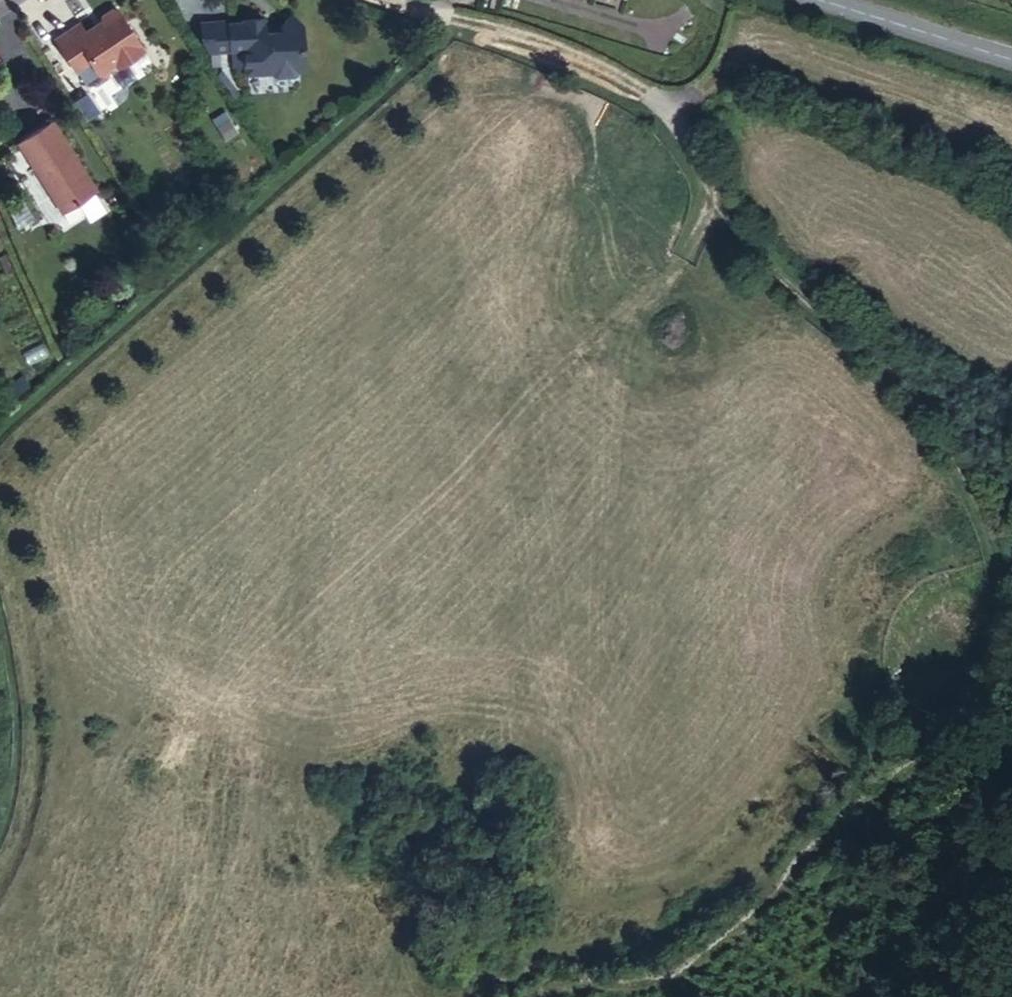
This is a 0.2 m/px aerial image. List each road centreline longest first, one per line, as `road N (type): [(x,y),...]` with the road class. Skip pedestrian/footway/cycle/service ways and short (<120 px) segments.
road 1 (track): [(378,0),(646,86),(690,153)]
road 2 (tertiary): [(814,0),(1011,63)]

